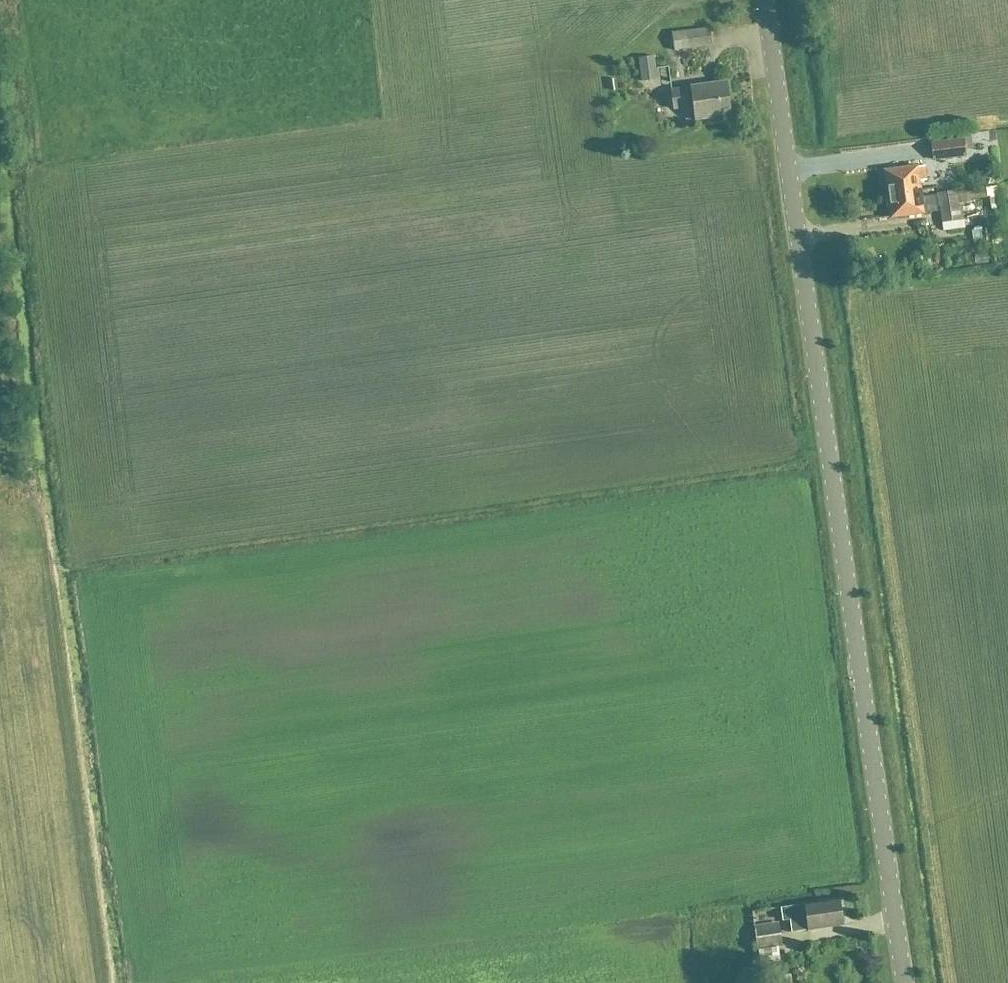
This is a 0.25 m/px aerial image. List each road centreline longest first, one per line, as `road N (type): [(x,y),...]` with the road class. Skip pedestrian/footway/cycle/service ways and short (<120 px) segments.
road 1 (unclassified): [(905,982),(763,0)]

